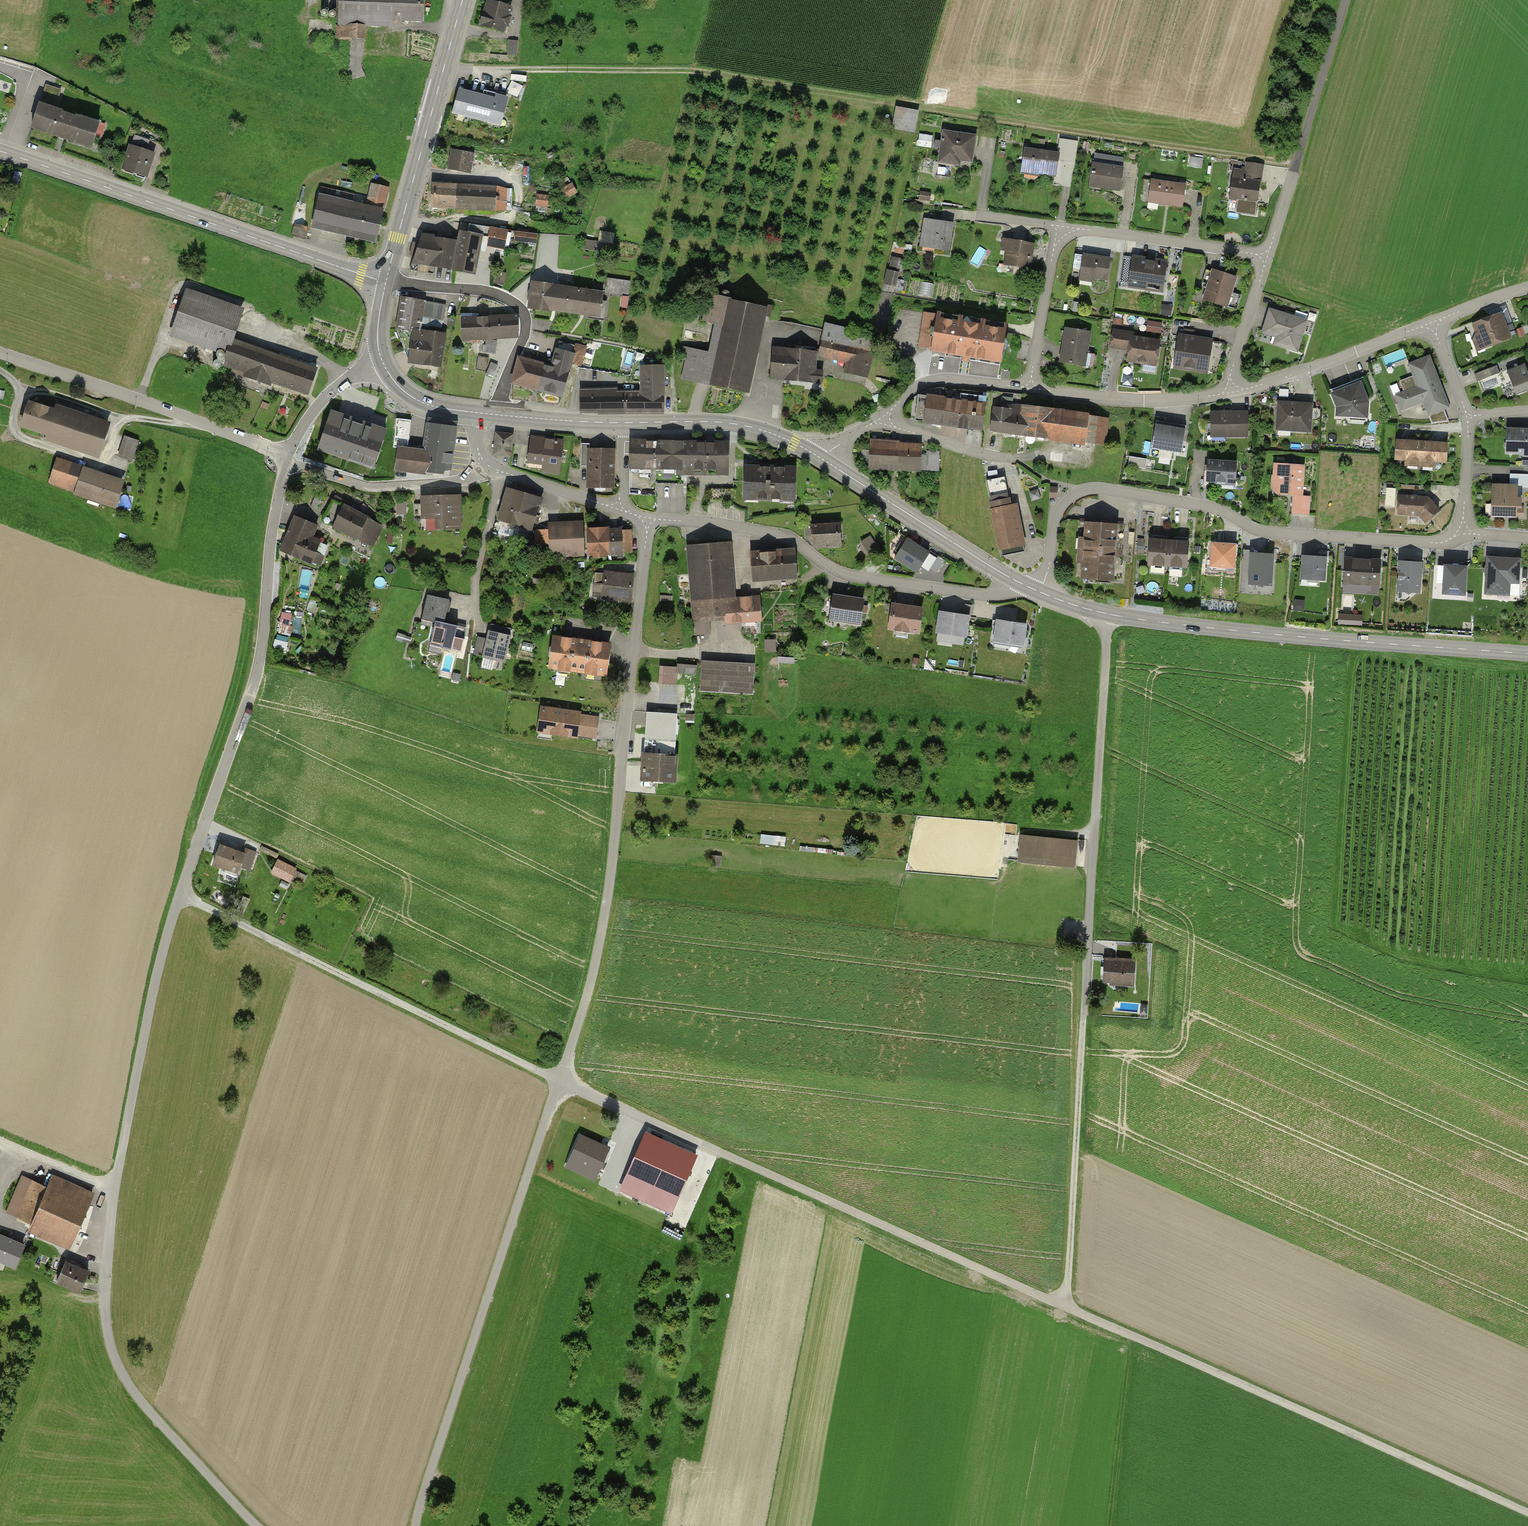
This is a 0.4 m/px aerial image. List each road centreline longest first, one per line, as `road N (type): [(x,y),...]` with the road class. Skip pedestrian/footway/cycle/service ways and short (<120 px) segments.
road 1 (track): [(1527,1514),(558,1081),(180,895)]
road 2 (unclassified): [(286,458),(262,662),(163,952),(114,1189),(105,1303),(107,1336),(130,1384),(255,1525)]
road 3 (unclassified): [(647,522),(597,957),(424,1525)]
road 4 (track): [(1298,165),(696,71),(445,65)]
road 5 (track): [(1108,615),(1067,1309)]
road 6 (residential): [(1039,592),(1053,525),(1080,490),(1215,508),(1264,532),(1438,543),(1462,530)]
road 7 (tertiary): [(1039,592),(1108,615),(1177,624),(1527,654)]
road 8 (tertiary): [(0,151),(386,281)]
road 9 (residential): [(1016,581),(991,596),(849,575),(775,533),(647,522)]
road 10 (residential): [(1231,388),(1265,256),(1062,231)]
road 11 (residential): [(286,458),(0,354)]
road 12 (tertiary): [(386,281),(462,0)]
road 13 (track): [(1265,256),(1349,0)]
road 14 (residential): [(498,415),(526,327),(520,309),(486,291),(386,281)]
road 15 (tertiary): [(824,460),(1016,581)]
road 16 (residential): [(1433,327),(1231,388)]
road 17 (residential): [(1462,530),(1469,417),(1433,327)]
road 18 (tertiary): [(624,422),(734,424),(824,460)]
road 19 (residential): [(286,458),(367,487),(449,483),(483,468)]
road 20 (residential): [(1231,388),(1160,400),(1031,386)]
road 21 (residential): [(1031,386),(932,381),(885,420)]
road 22 (residential): [(1031,386),(1062,231)]
road 23 (residential): [(383,363),(319,403),(286,458)]
road 24 (residential): [(617,507),(483,468)]
road 25 (residential): [(885,420),(1013,459)]
road 26 (tertiary): [(498,415),(624,422)]
road 27 (track): [(0,1141),(114,1189)]

